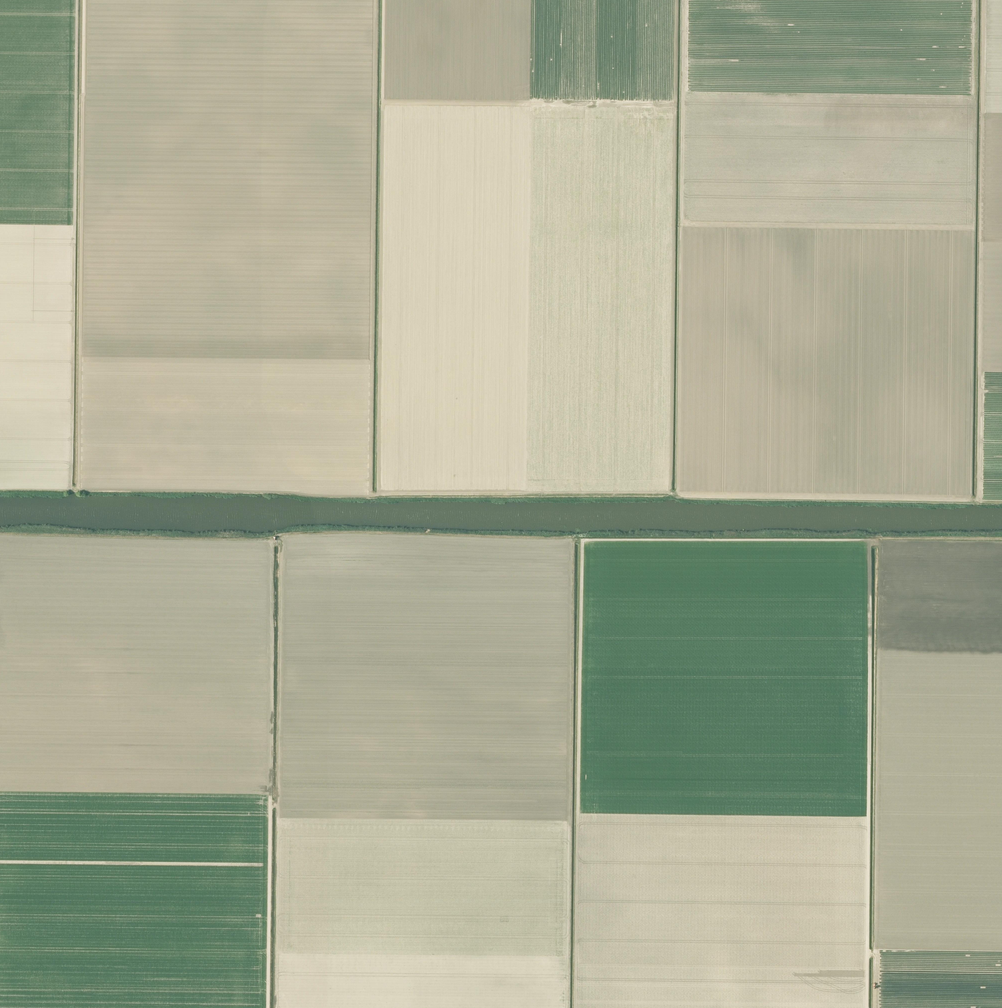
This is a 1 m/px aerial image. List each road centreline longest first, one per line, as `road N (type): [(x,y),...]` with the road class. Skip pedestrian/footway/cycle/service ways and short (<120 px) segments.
road 1 (track): [(383,0),(377,497)]

